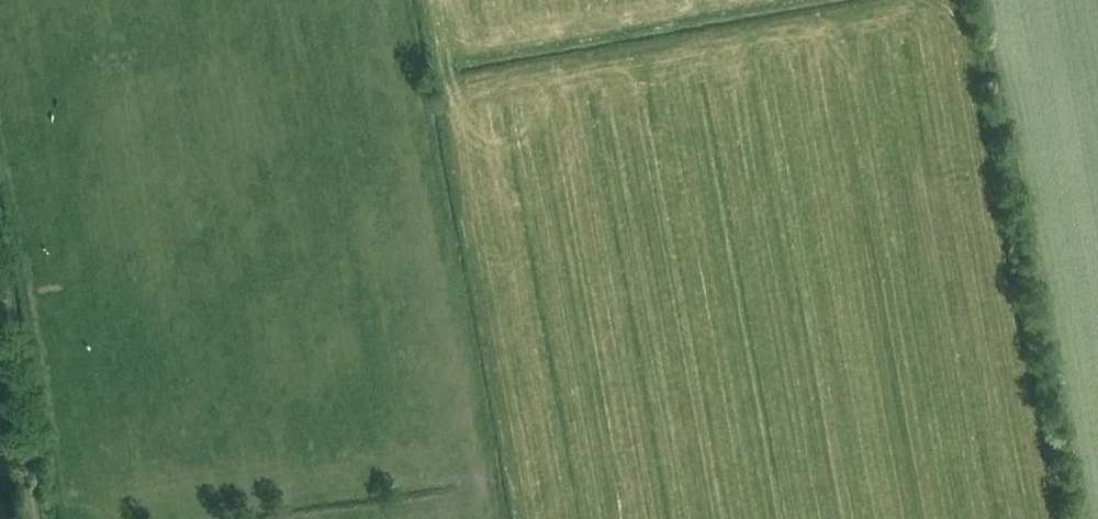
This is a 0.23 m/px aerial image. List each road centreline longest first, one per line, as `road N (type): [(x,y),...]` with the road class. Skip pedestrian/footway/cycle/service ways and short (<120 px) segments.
road 1 (track): [(0,327),(35,518)]

